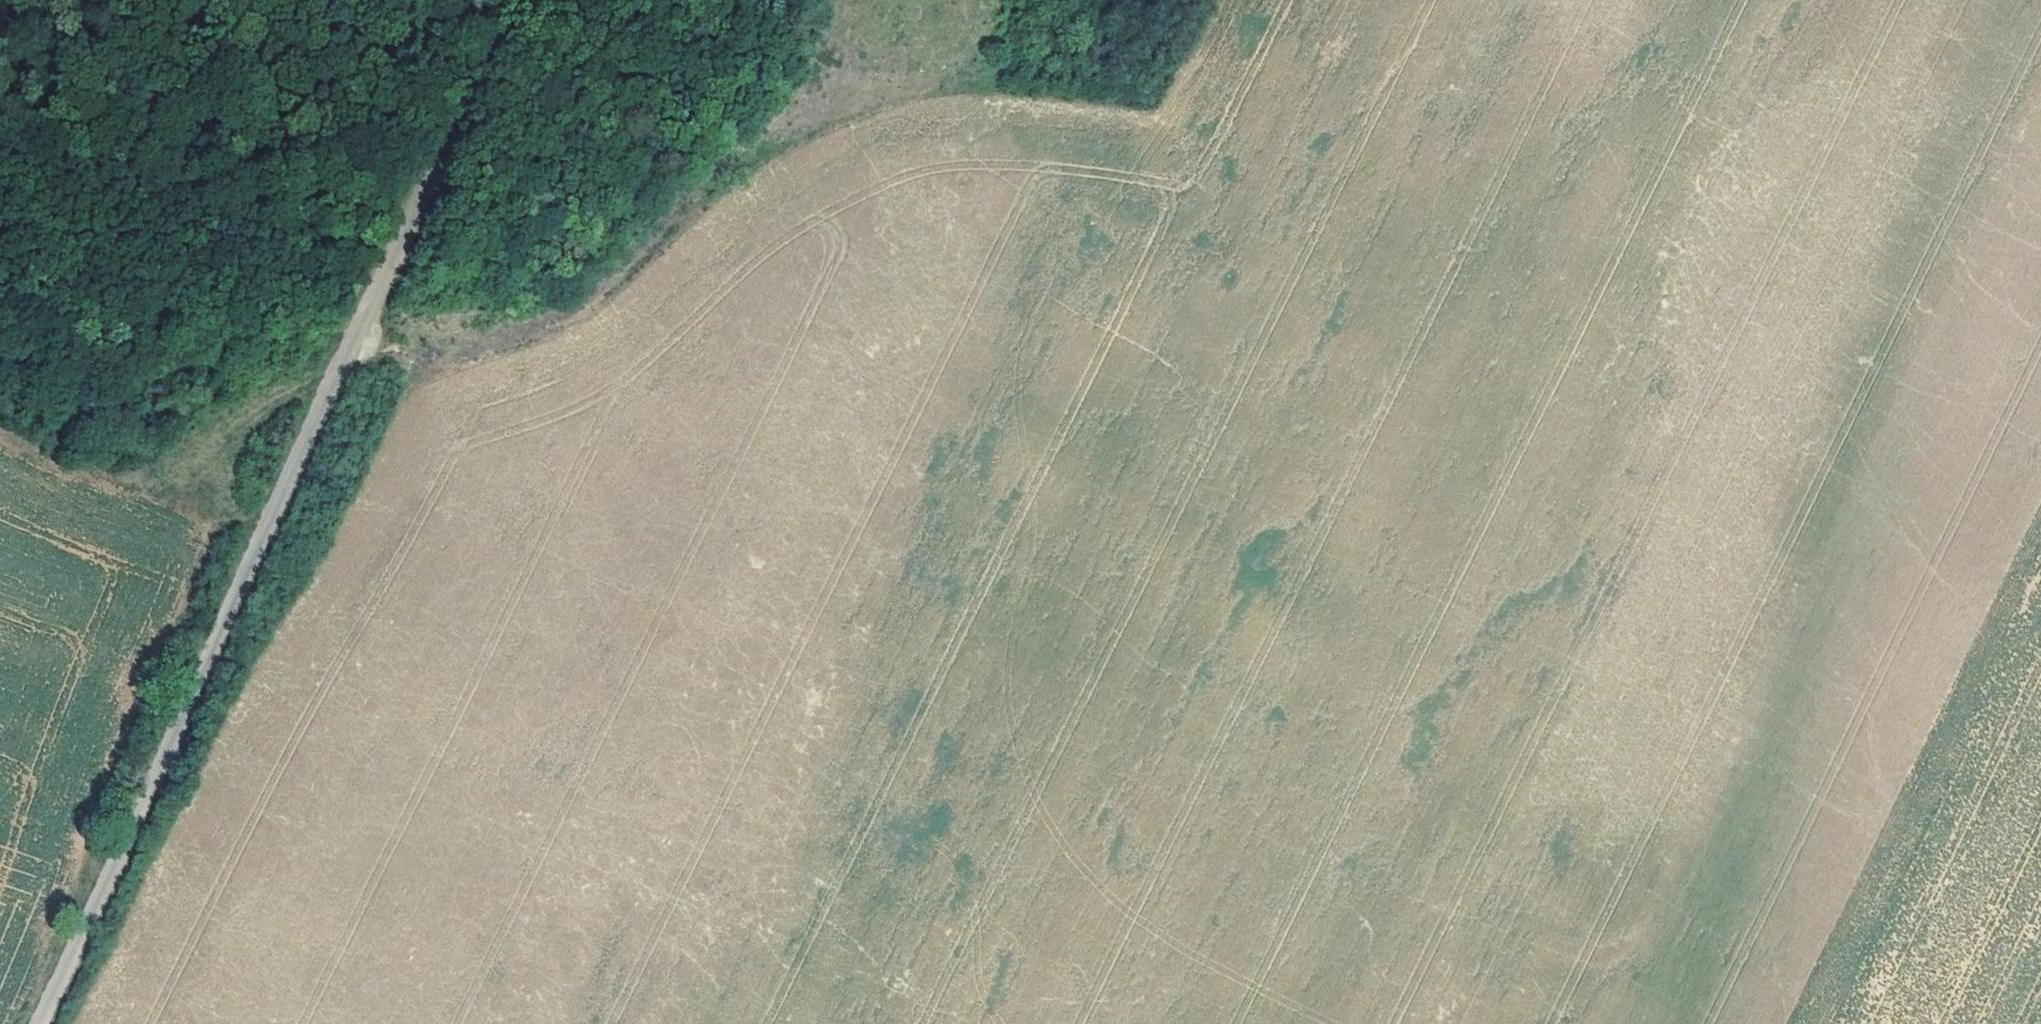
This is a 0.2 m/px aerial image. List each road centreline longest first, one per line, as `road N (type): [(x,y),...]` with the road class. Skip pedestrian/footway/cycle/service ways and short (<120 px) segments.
road 1 (unclassified): [(506,0),(26,1023)]
road 2 (track): [(343,349),(404,360),(575,309),(813,88)]

